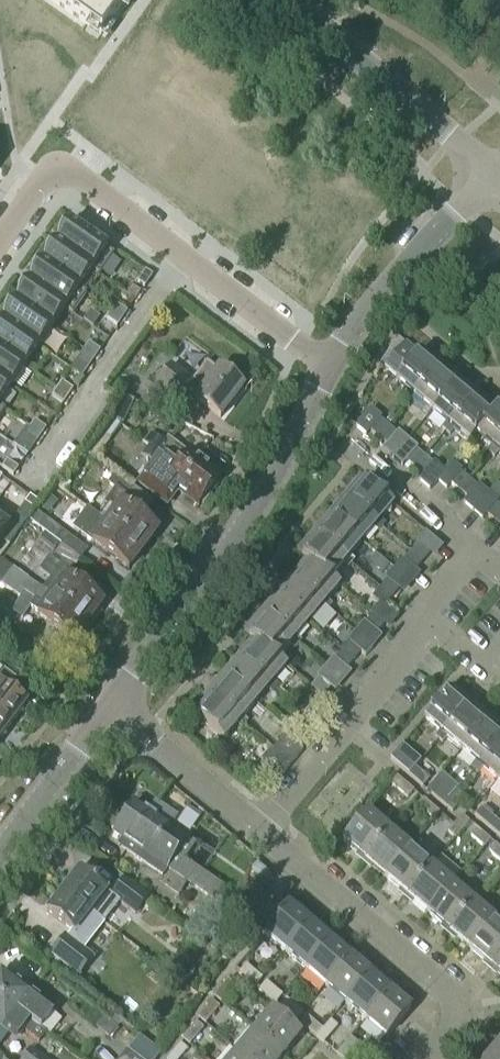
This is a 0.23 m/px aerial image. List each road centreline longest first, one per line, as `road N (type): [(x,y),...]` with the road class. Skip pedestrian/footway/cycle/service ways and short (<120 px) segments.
road 1 (residential): [(113,707),(245,531),(334,361)]
road 2 (residential): [(425,1058),(449,1029),(455,999),(272,842)]
road 3 (residential): [(20,488),(183,257)]
road 4 (residential): [(495,179),(284,0)]
road 5 (residential): [(272,842),(434,625)]
road 6 (residential): [(0,240),(49,171),(59,169),(183,257)]
road 7 (residential): [(334,361),(462,206),(495,179)]
road 8 (residential): [(272,842),(113,707)]
road 9 (residential): [(0,856),(113,707)]
road 10 (residential): [(183,257),(334,361)]
road 11 (residential): [(478,550),(354,443)]

